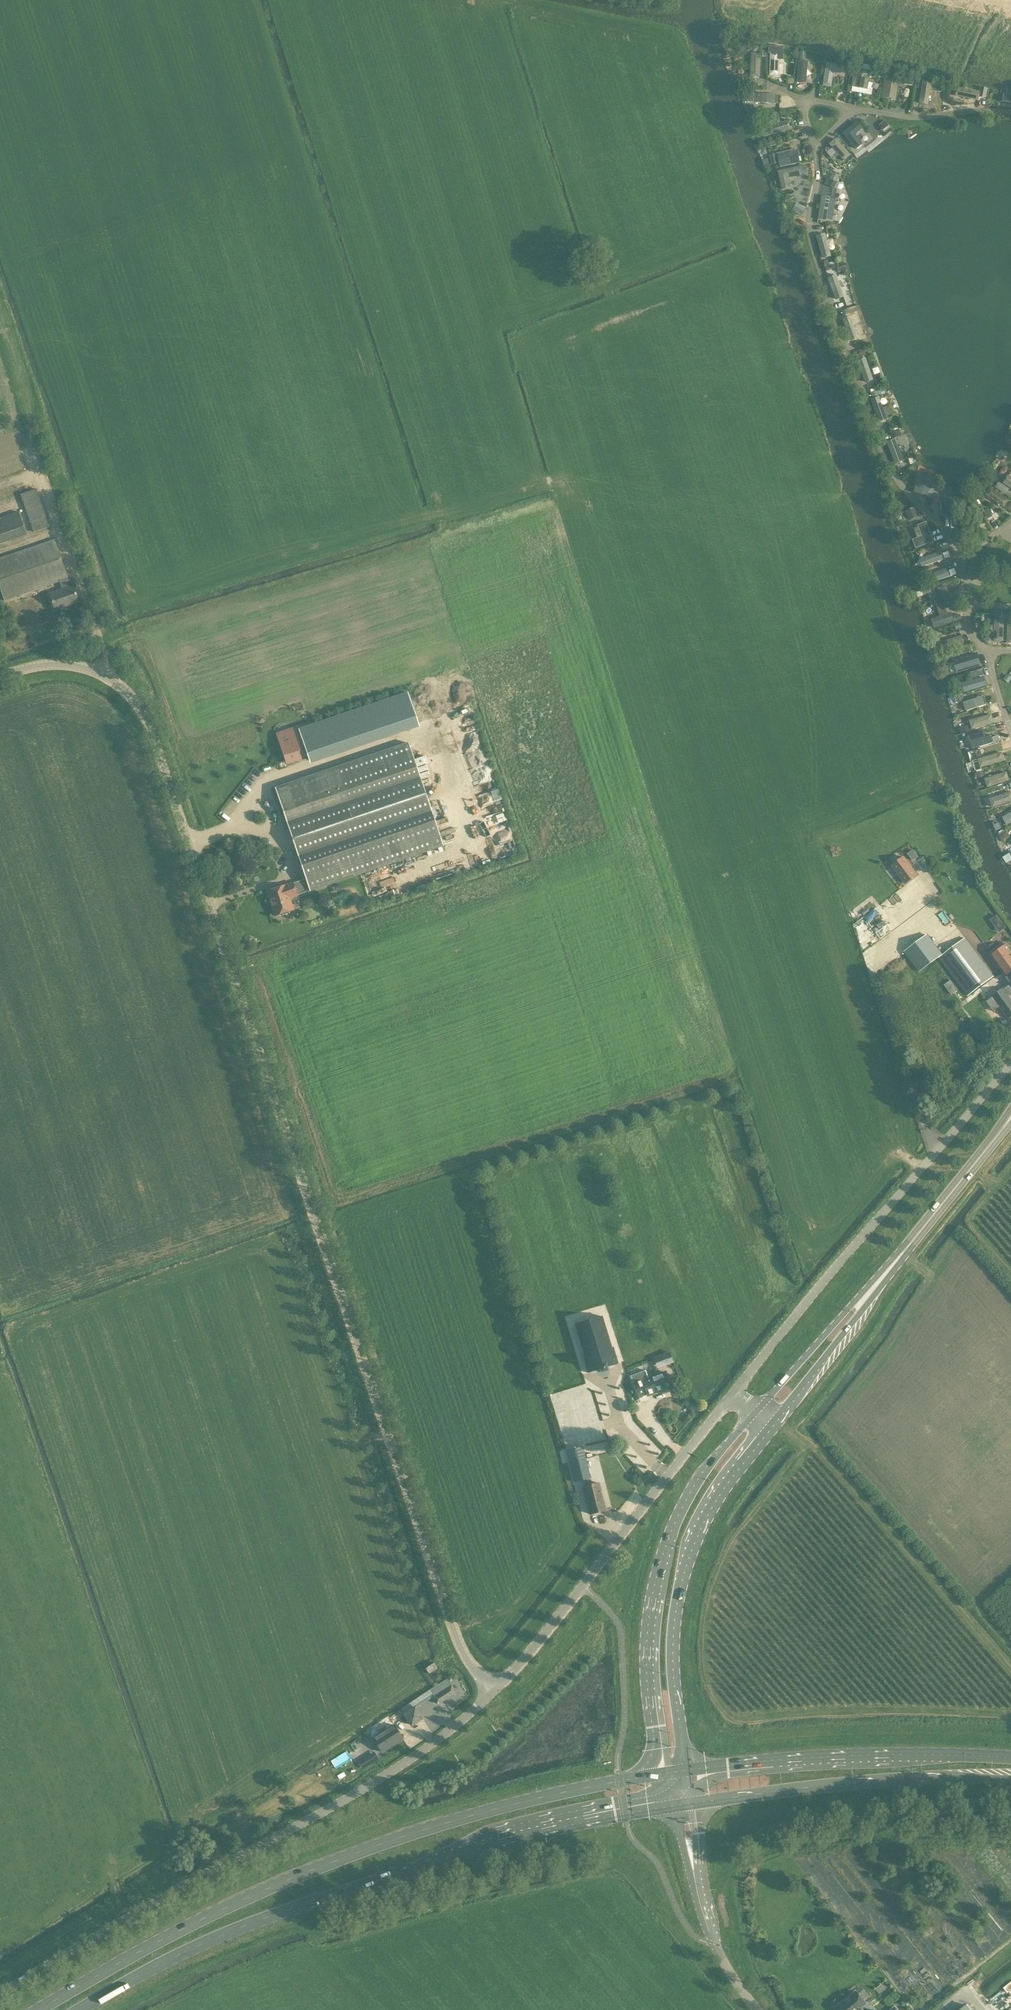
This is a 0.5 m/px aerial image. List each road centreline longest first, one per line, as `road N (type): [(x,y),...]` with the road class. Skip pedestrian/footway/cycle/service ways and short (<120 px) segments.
road 1 (unclassified): [(502,1684),(477,1666),(460,1635),(153,734),(122,686),(92,670),(51,666),(0,677)]
road 2 (primary): [(667,1772),(518,1803),(344,1857),(214,1911),(37,2009)]
road 3 (primary): [(78,2009),(192,1947),(290,1908),(485,1845),(674,1805)]
road 4 (unclassified): [(0,1995),(436,1742),(502,1684)]
road 5 (unclassified): [(732,1394),(1010,1059)]
road 6 (tertiary): [(755,1413),(680,1513),(659,1577),(652,1653),(667,1772)]
road 7 (tertiary): [(683,1770),(670,1675),(674,1595),(719,1489),(772,1426)]
road 8 (unclassified): [(502,1684),(732,1394)]
road 9 (primary): [(1010,1758),(840,1755),(683,1770)]
road 10 (primary): [(689,1802),(888,1779),(1010,1777)]
road 11 (tertiary): [(893,1264),(755,1413)]
road 12 (tertiary): [(772,1426),(893,1264)]
road 13 (tertiary): [(893,1264),(1009,1119)]
road 14 (unclassified): [(759,2009),(716,1947),(692,1860)]

